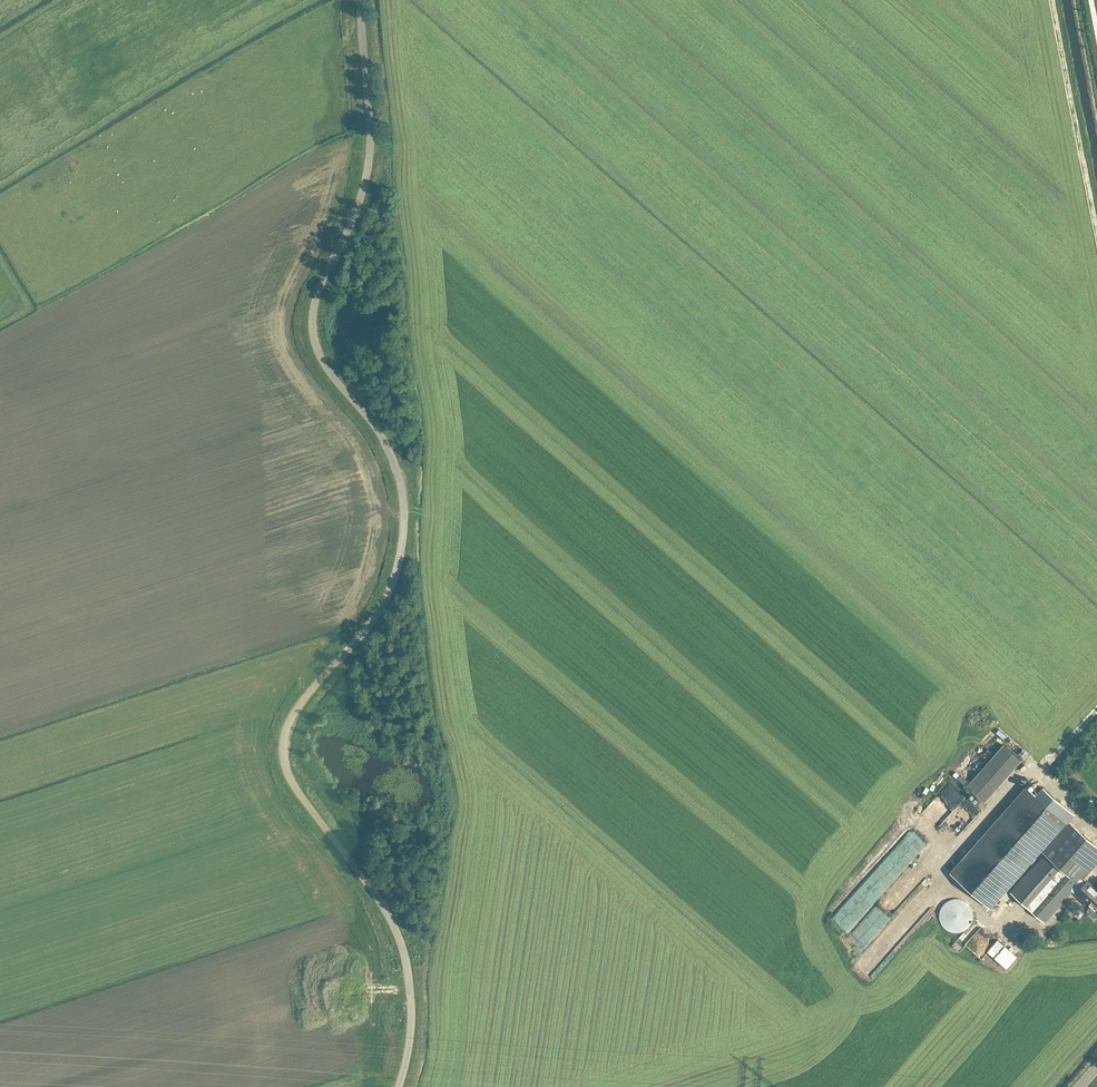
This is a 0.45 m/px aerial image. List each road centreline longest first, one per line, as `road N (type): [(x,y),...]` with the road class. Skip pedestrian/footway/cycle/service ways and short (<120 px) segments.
road 1 (unclassified): [(397,1086),(410,1011),(399,940),(296,788),(283,747),(298,707),(376,614),(401,545),(403,501),(389,451),(323,362),(312,328),(318,289),(367,173),(359,0)]

